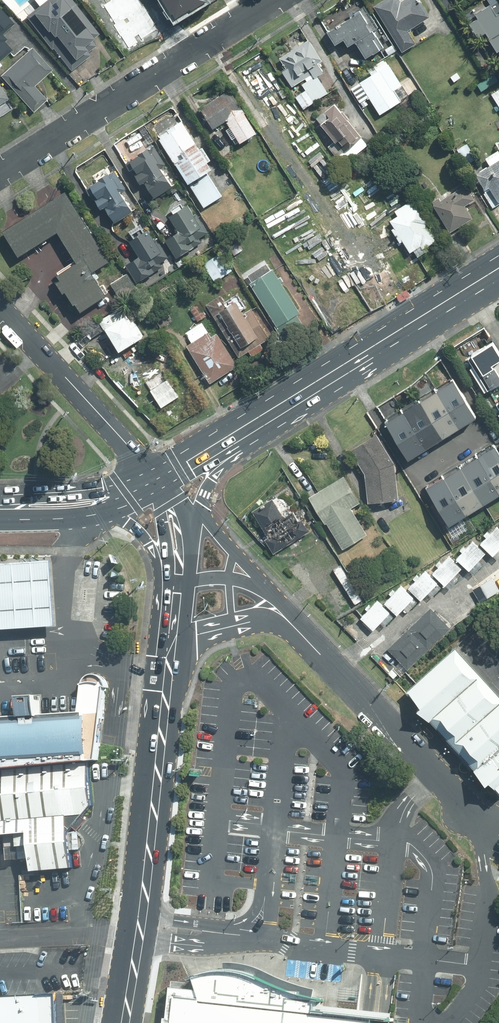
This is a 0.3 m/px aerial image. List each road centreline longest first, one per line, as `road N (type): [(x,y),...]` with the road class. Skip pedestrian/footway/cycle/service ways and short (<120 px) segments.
road 1 (secondary): [(171,641),(126,1022)]
road 2 (secondary): [(224,440),(498,268)]
road 3 (residential): [(270,0),(0,172)]
road 4 (residential): [(469,811),(298,630)]
road 5 (residential): [(157,478),(0,308)]
road 6 (secondary): [(0,503),(157,478)]
road 7 (residential): [(298,630),(260,619),(171,641)]

